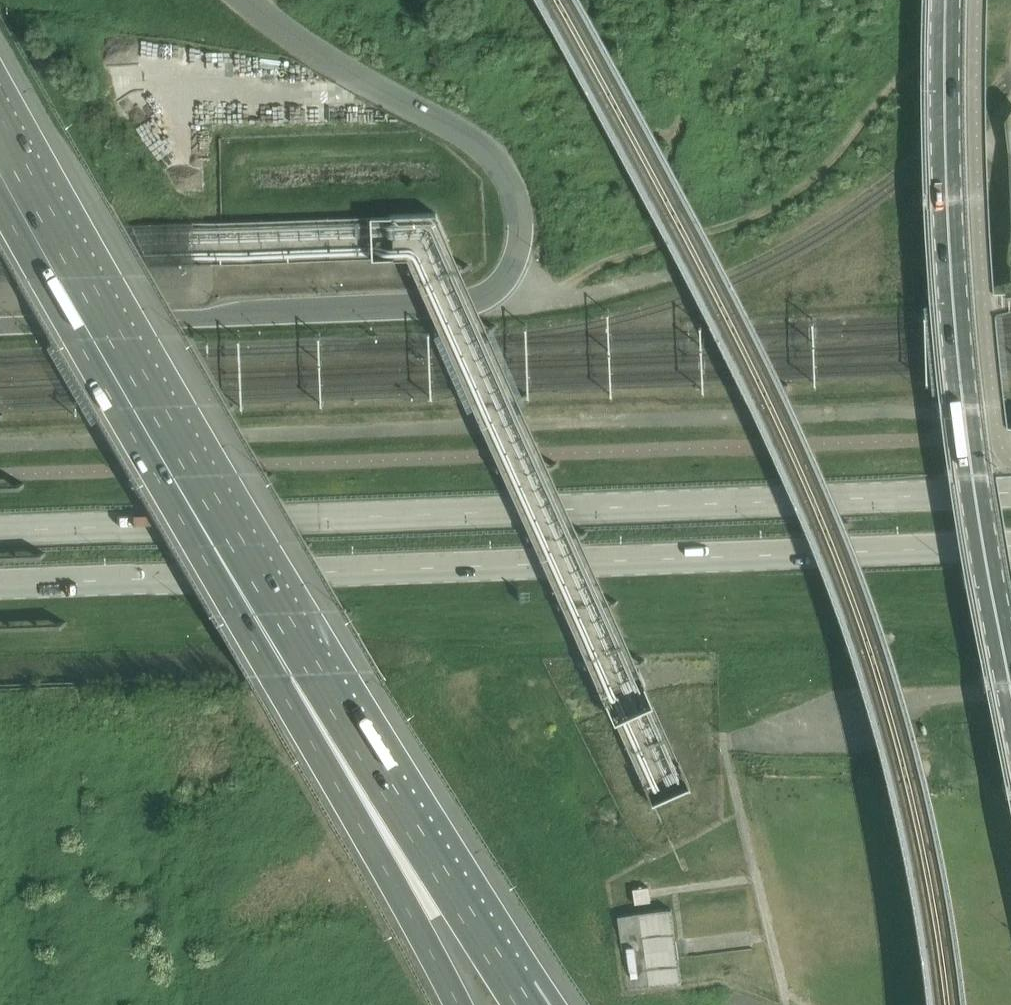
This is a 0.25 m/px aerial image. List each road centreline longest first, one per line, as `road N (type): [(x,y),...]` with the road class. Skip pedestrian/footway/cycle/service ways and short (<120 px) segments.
road 1 (secondary): [(1010,494),(0,532)]
road 2 (secondary): [(0,585),(1010,550)]
road 3 (unclassified): [(0,327),(479,303),(502,282),(522,252),(522,201),(490,153),(242,0)]
road 4 (tertiary): [(1010,691),(958,380),(944,0)]
road 5 (motorway): [(302,656),(0,141)]
road 6 (track): [(547,297),(596,266),(734,226),(773,206),(836,157),(912,66),(1010,23)]
road 7 (motorway): [(516,990),(302,656)]
road 8 (motorway): [(460,1004),(418,929),(302,656)]

